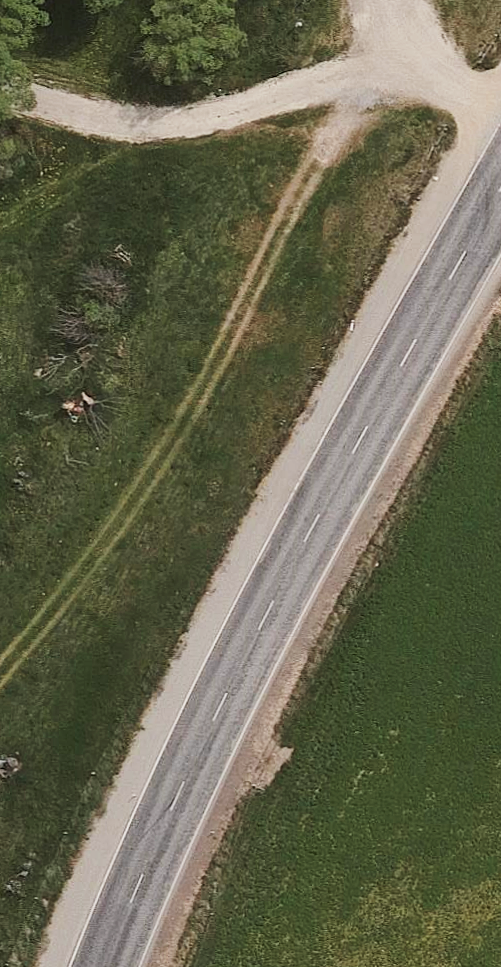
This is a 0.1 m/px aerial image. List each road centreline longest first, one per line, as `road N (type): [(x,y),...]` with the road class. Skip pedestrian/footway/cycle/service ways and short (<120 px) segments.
road 1 (secondary): [(500,194),(268,615),(126,905),(105,966)]
road 2 (track): [(402,61),(263,263),(124,505),(0,674)]
road 3 (track): [(402,61),(275,97),(139,119),(0,80)]
road 4 (track): [(500,102),(402,61),(402,0)]

